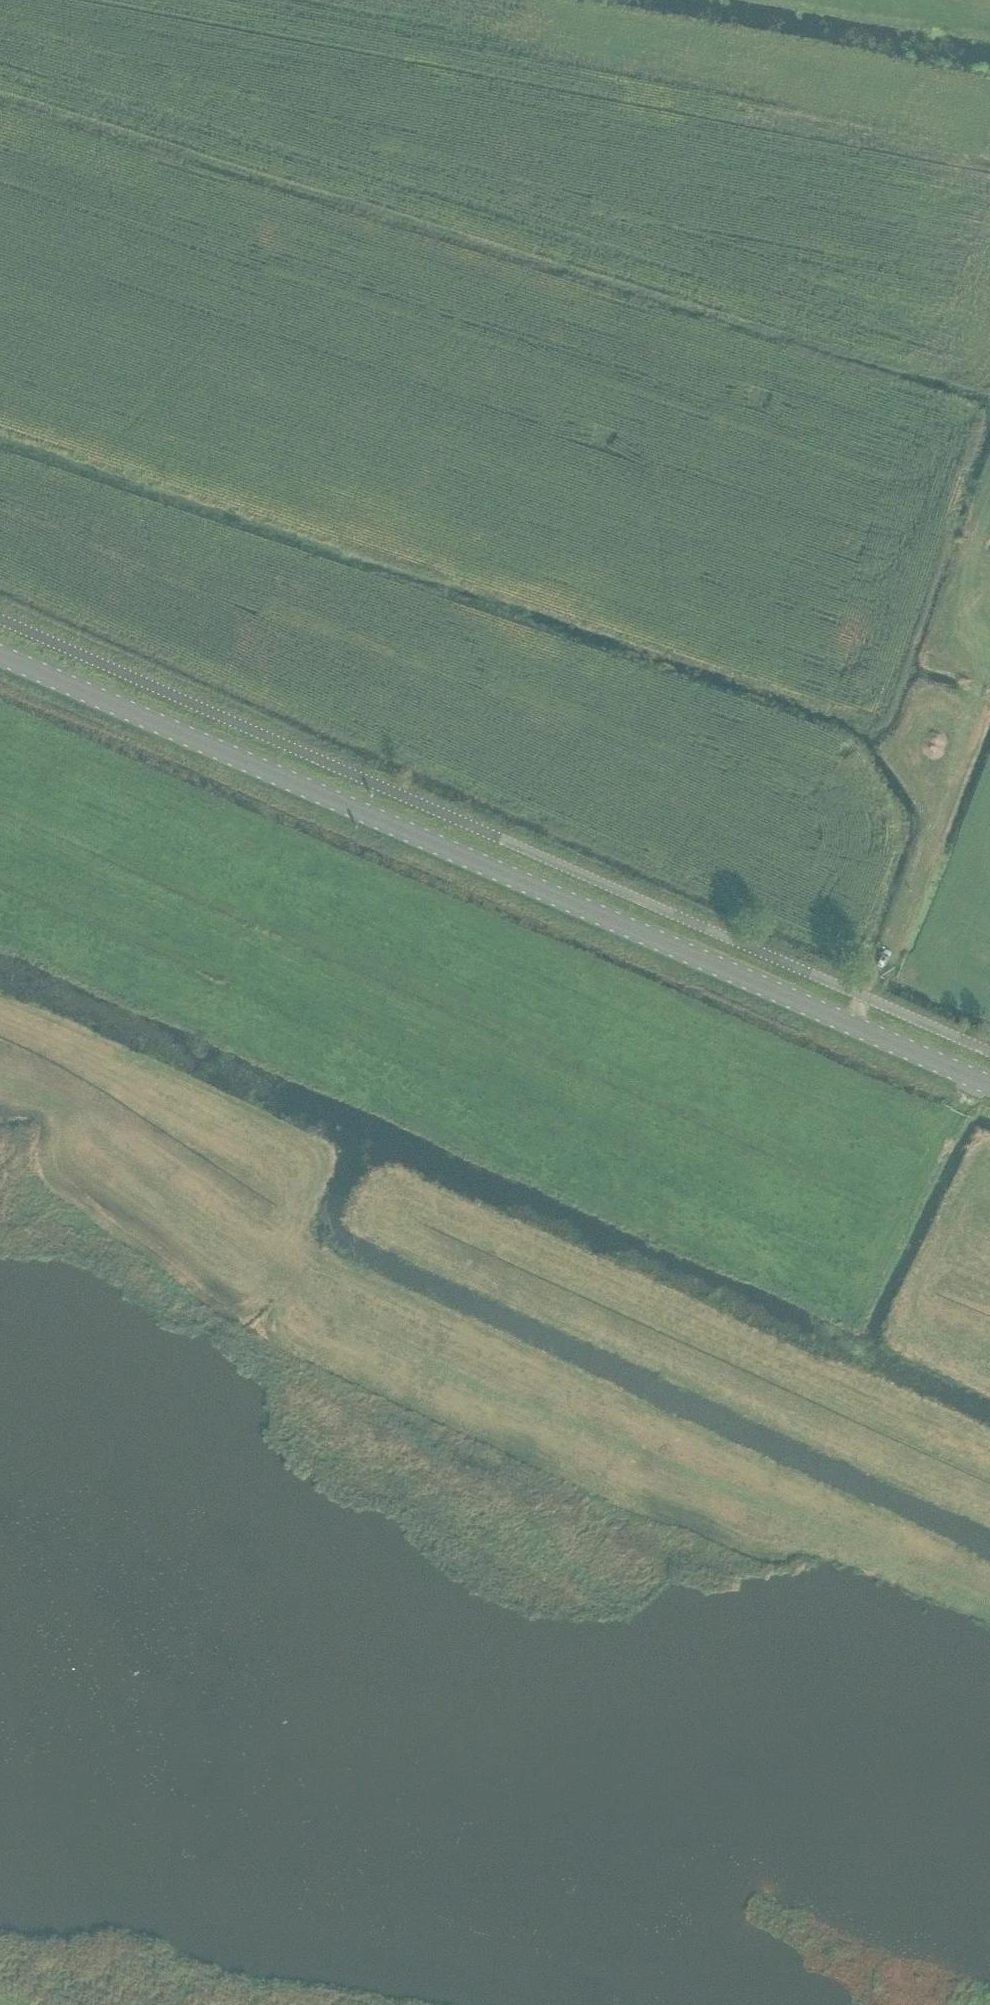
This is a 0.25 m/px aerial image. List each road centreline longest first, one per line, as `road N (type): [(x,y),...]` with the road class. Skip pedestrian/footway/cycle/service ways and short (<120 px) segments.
road 1 (secondary): [(989,1094),(0,659)]

